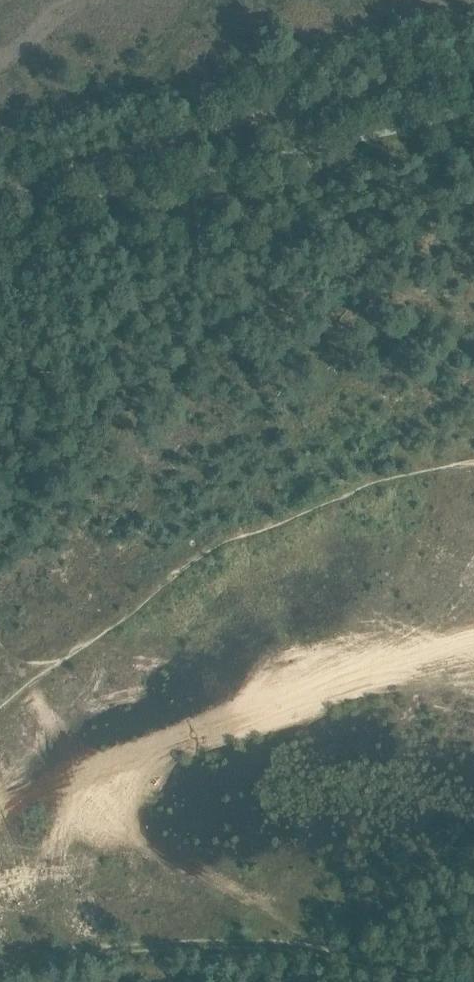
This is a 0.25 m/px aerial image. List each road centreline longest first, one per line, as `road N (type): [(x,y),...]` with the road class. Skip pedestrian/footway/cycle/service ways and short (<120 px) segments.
road 1 (track): [(473,74),(200,132),(75,166),(0,199)]

